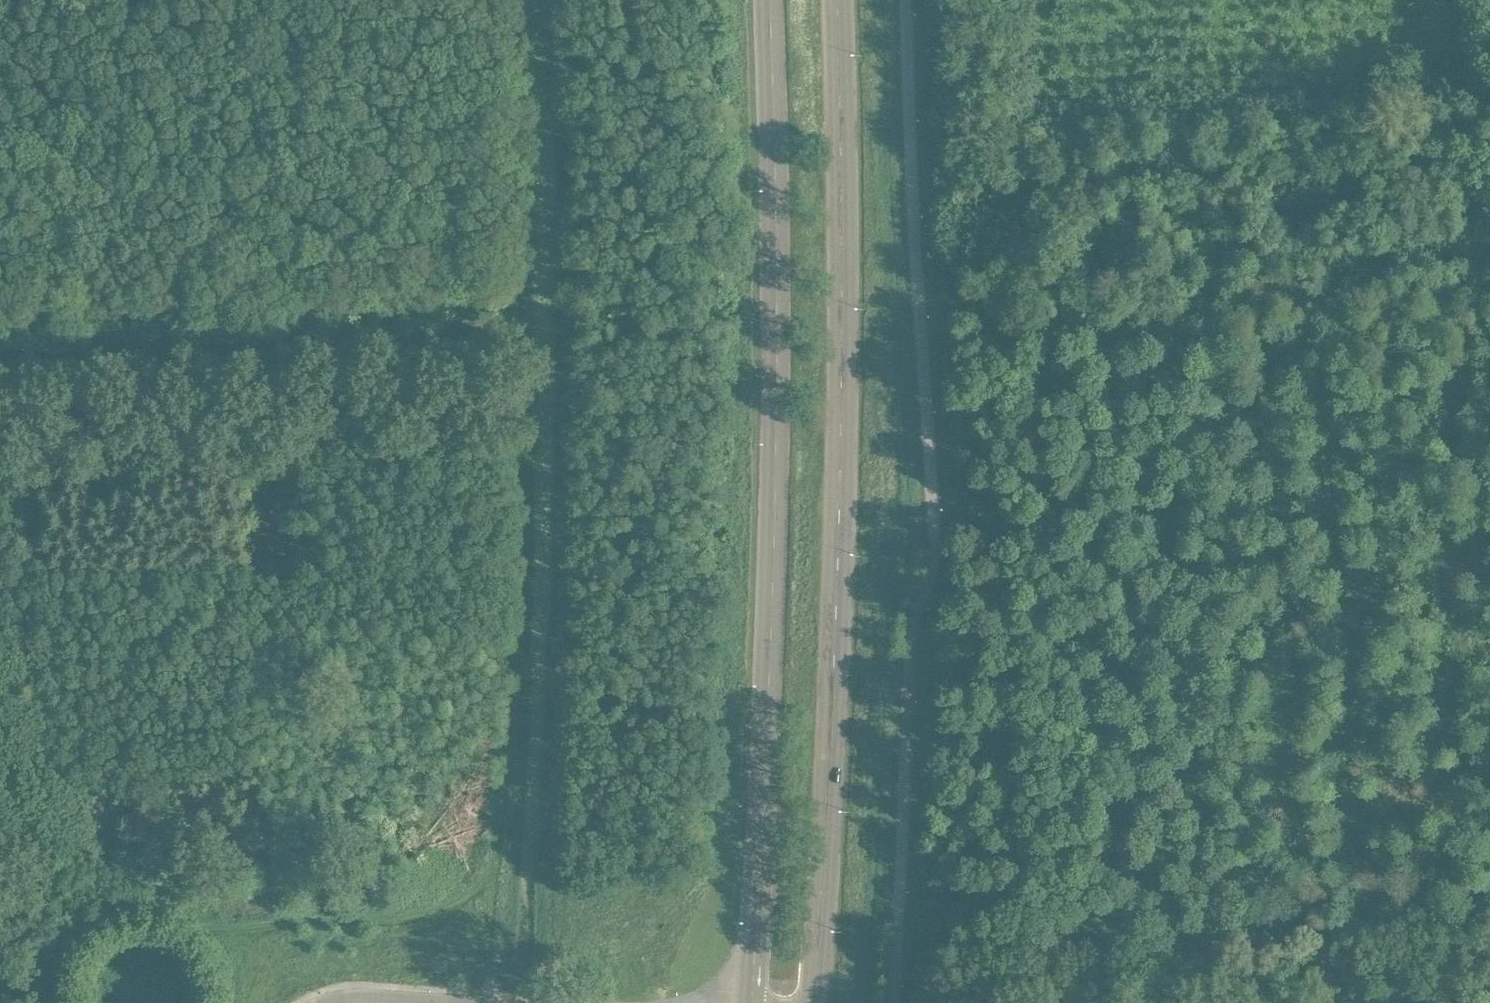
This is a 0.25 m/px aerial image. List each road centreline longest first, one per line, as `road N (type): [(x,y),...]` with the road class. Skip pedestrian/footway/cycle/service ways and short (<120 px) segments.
road 1 (secondary): [(773,0),(776,458),(749,1002)]
road 2 (secondary): [(825,1002),(841,478),(838,0)]

